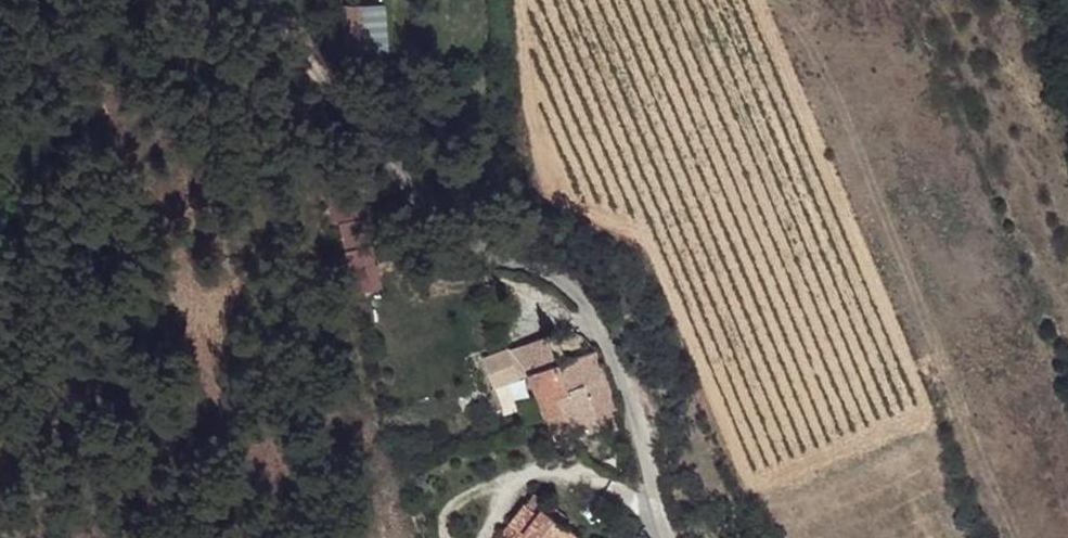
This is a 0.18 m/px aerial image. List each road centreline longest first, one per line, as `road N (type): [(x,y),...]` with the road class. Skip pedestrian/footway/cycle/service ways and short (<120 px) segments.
road 1 (residential): [(666,537),(608,337),(574,292),(449,227),(263,0)]

